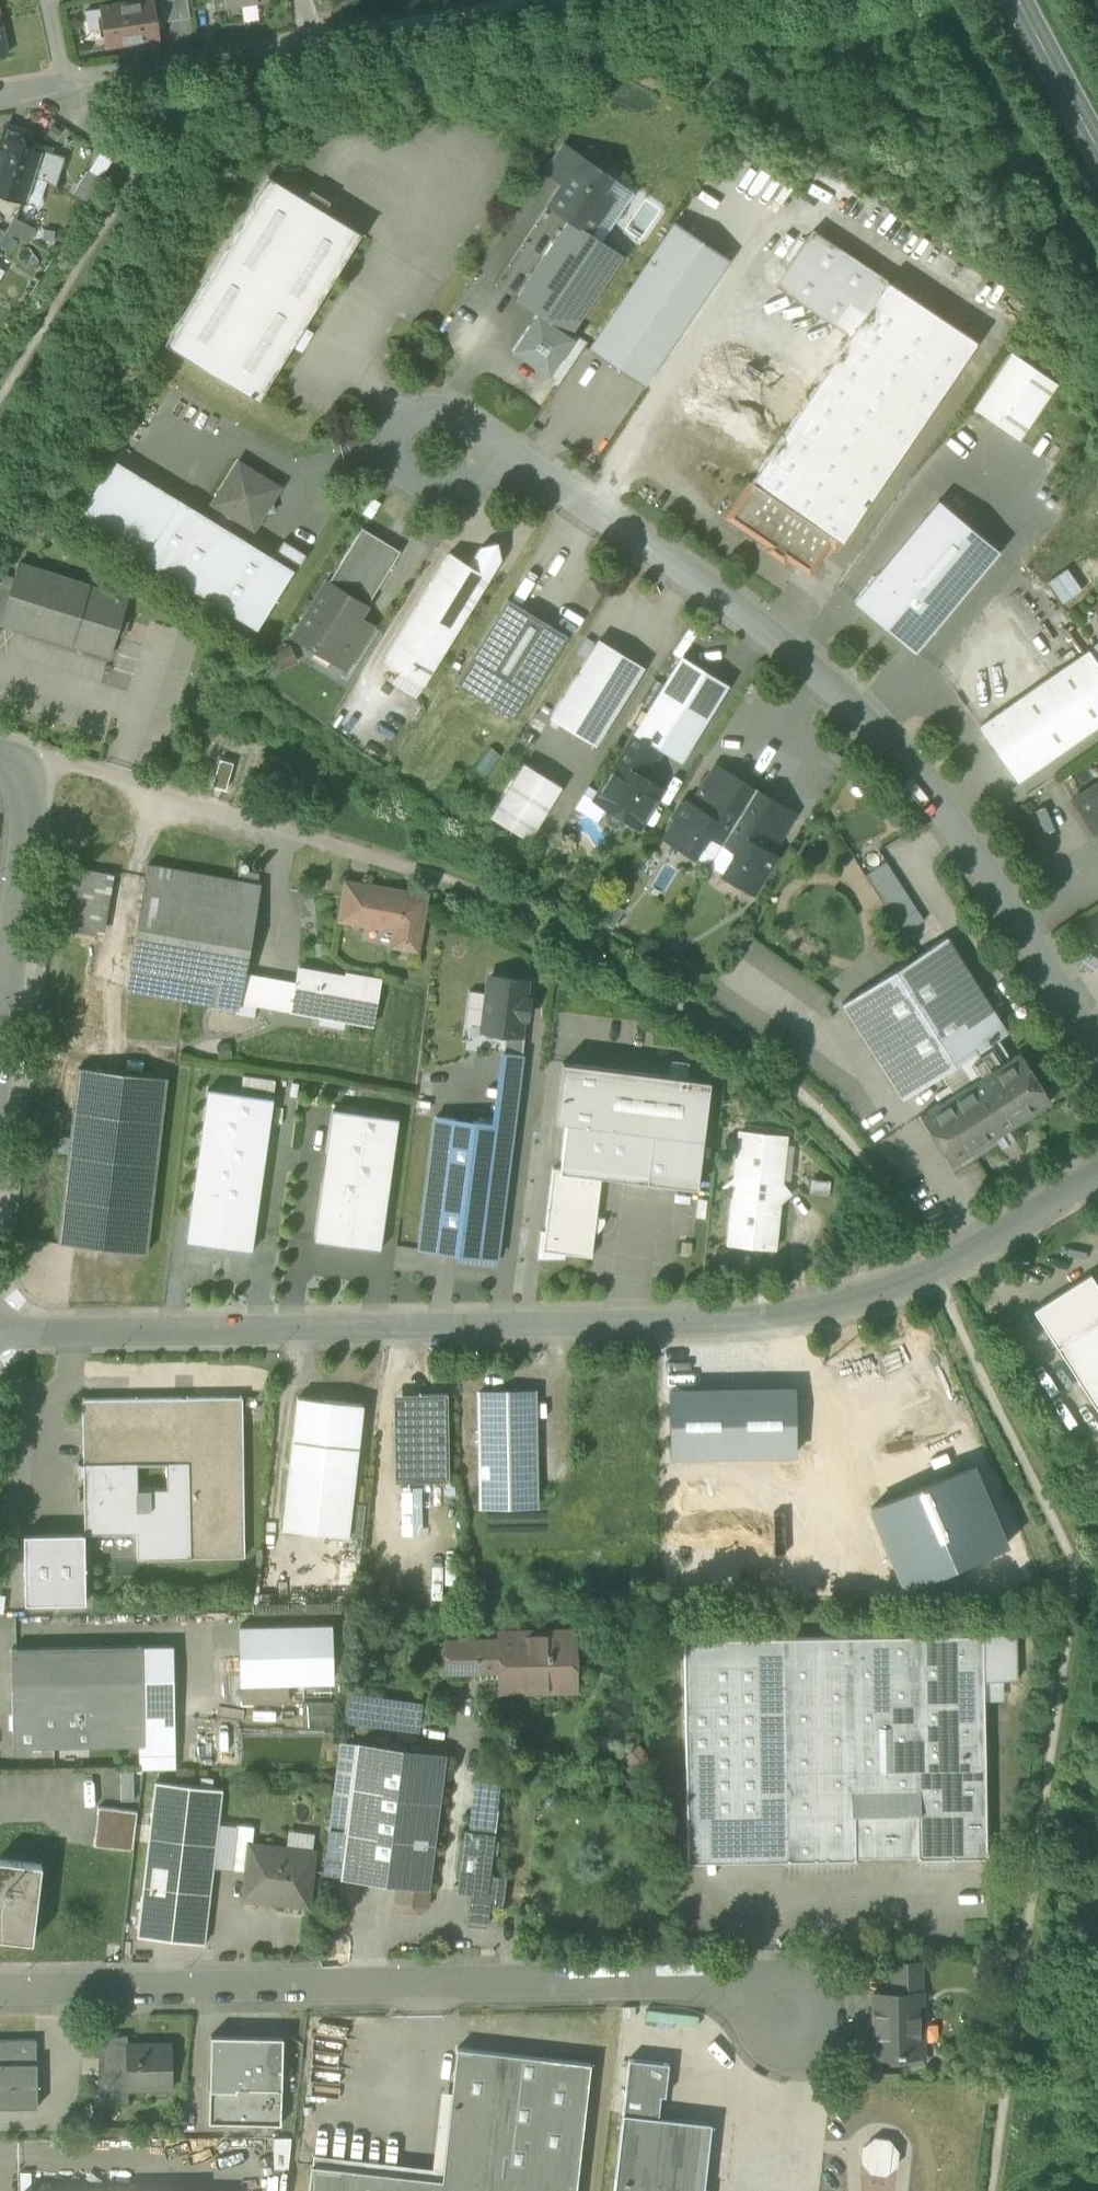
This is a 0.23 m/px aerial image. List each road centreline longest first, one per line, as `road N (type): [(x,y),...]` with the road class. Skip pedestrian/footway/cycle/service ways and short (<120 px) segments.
road 1 (residential): [(0,1334),(765,1319),(827,1309),(936,1270),(1097,1174)]
road 2 (residential): [(1097,1055),(957,827),(869,724),(700,580),(513,457)]
road 3 (residential): [(0,1989),(747,1980),(790,2006)]
road 4 (residential): [(0,1069),(30,809),(17,763),(0,755)]
road 5 (residential): [(65,87),(307,47),(300,0)]
road 6 (residential): [(513,457),(454,418),(430,410),(410,415),(399,430),(401,467),(420,484),(457,483)]
road 7 (secondary): [(1097,148),(1020,0)]

